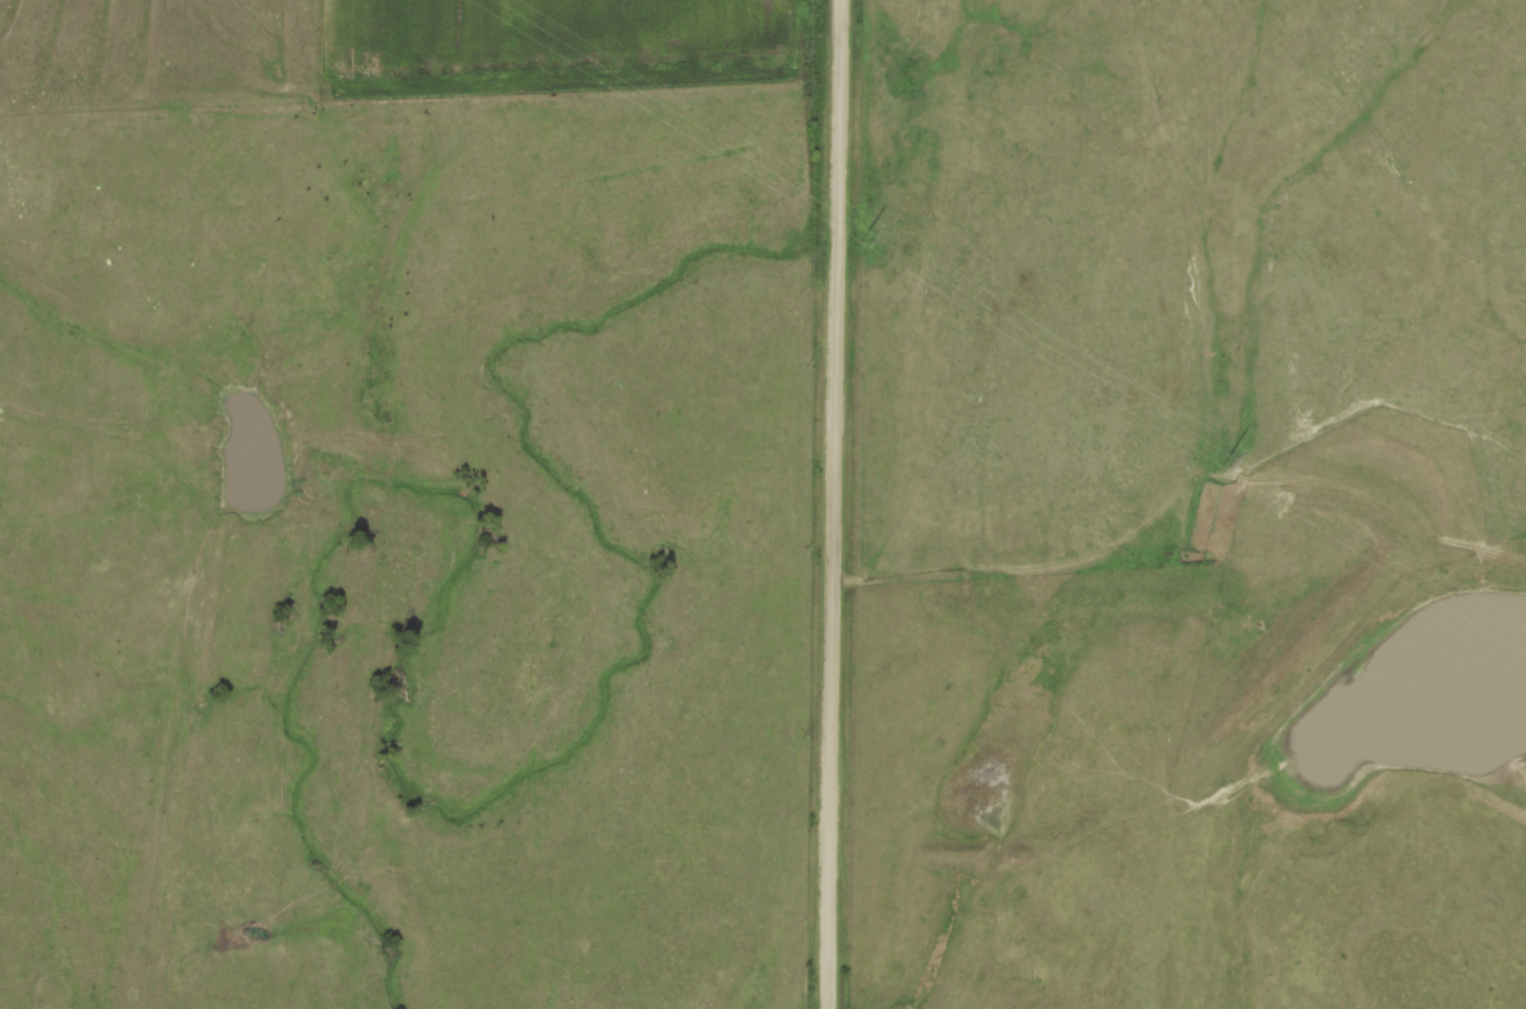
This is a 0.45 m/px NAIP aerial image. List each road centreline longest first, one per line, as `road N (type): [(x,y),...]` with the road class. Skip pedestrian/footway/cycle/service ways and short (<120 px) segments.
road 1 (residential): [(825,1008),(839,0)]

